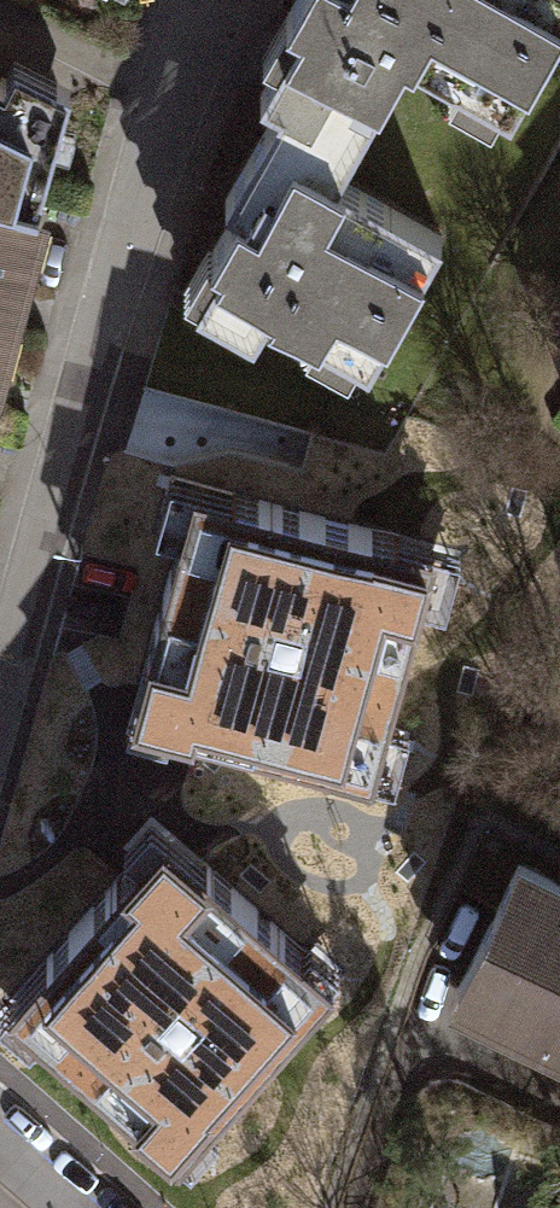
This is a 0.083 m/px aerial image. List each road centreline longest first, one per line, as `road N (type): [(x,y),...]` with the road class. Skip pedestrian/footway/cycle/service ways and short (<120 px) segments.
road 1 (residential): [(207,0),(162,97),(0,653)]

